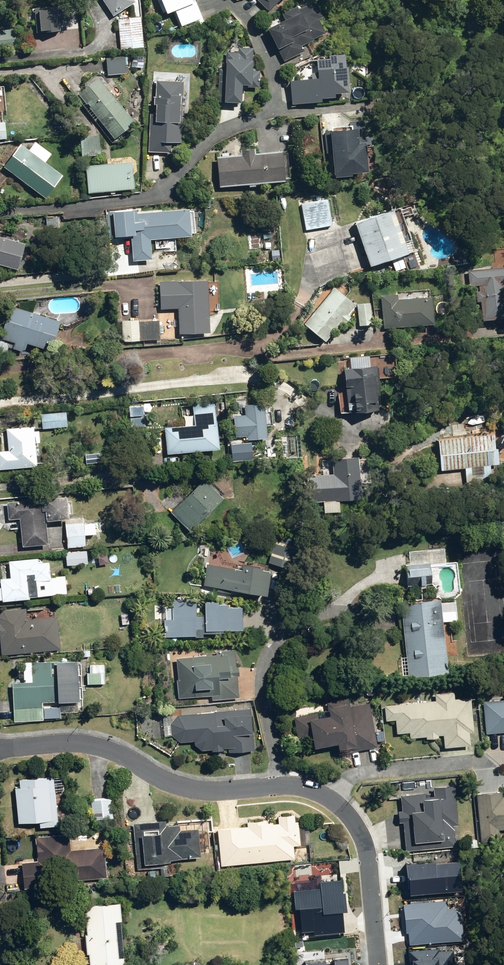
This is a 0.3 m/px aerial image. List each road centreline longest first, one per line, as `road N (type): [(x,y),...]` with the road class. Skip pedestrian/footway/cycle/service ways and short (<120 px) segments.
road 1 (residential): [(327,798),(288,784),(180,788),(88,747),(0,749)]
road 2 (residential): [(375,964),(365,845),(356,825),(327,798)]
road 3 (residential): [(327,798),(352,774),(474,763)]

